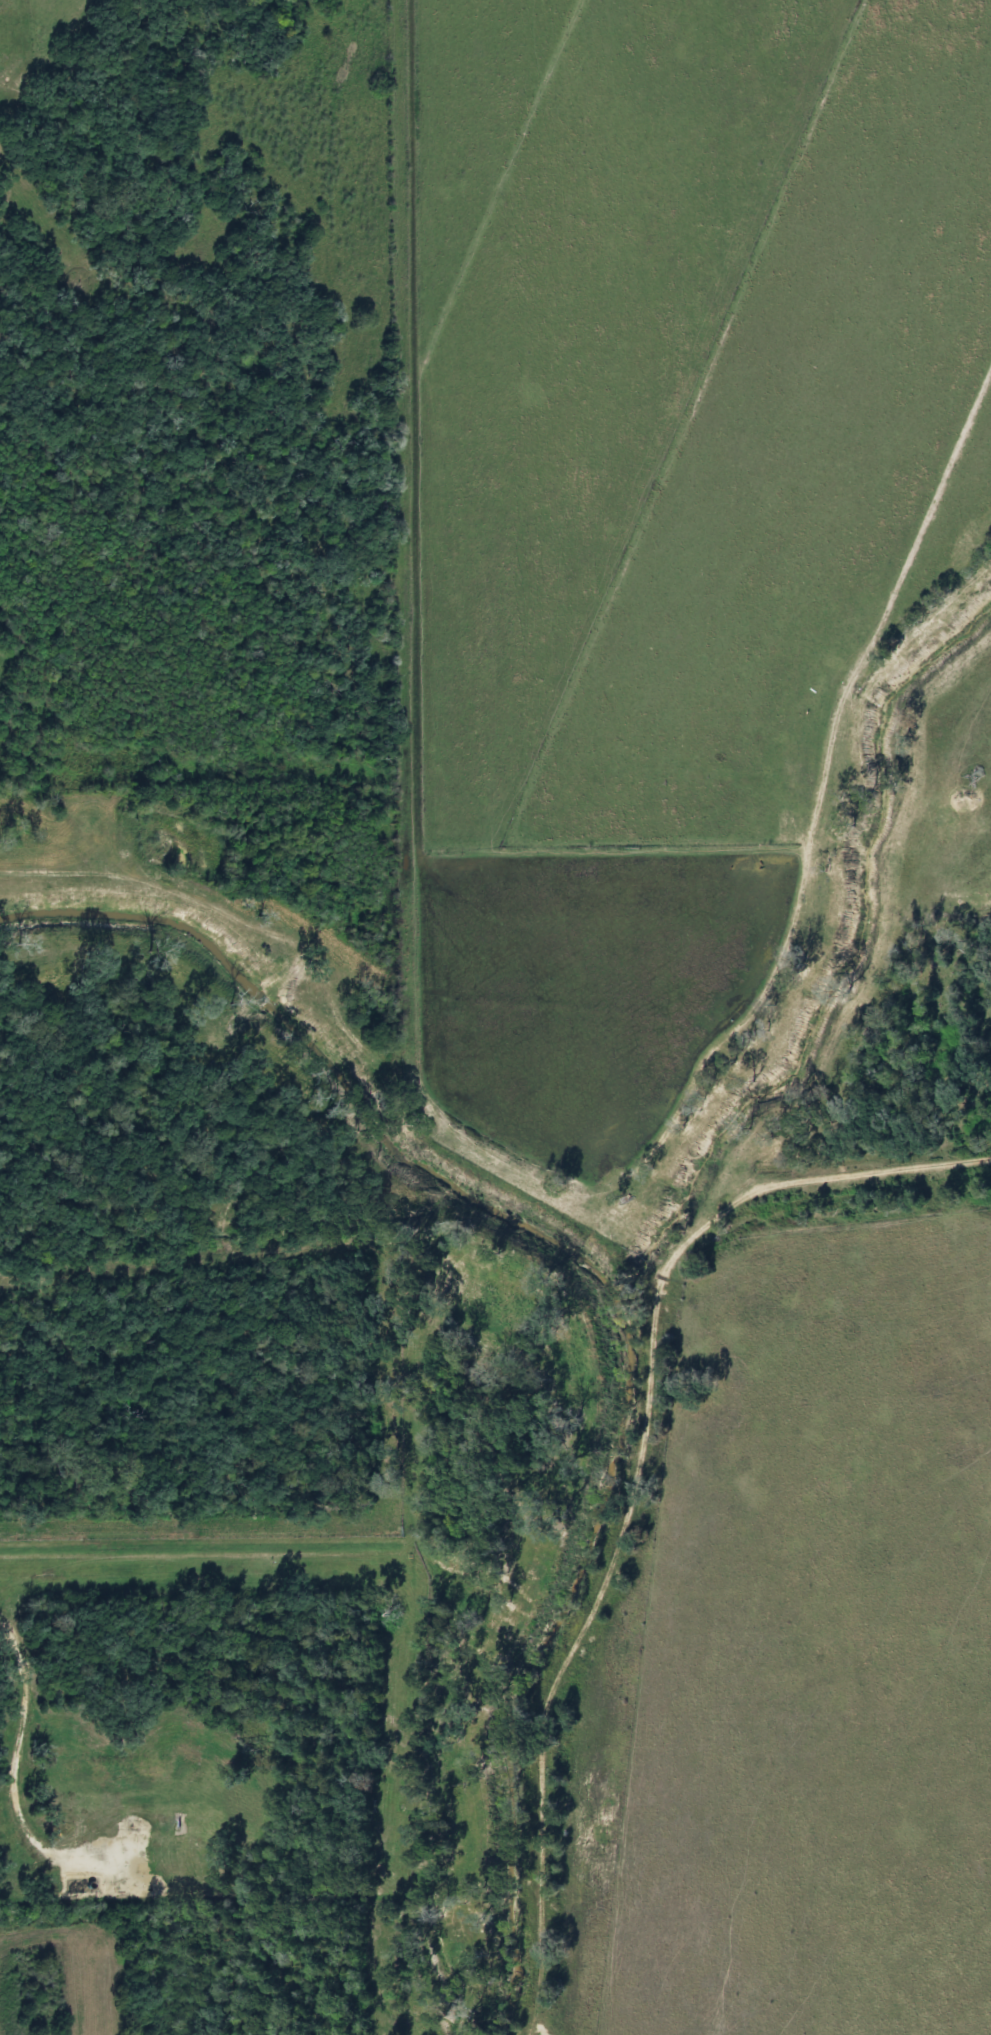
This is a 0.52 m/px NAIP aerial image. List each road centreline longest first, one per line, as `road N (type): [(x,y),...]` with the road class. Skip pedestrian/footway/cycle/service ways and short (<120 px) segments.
road 1 (residential): [(0,1626),(26,1648),(6,1812),(62,1864),(138,1864)]

